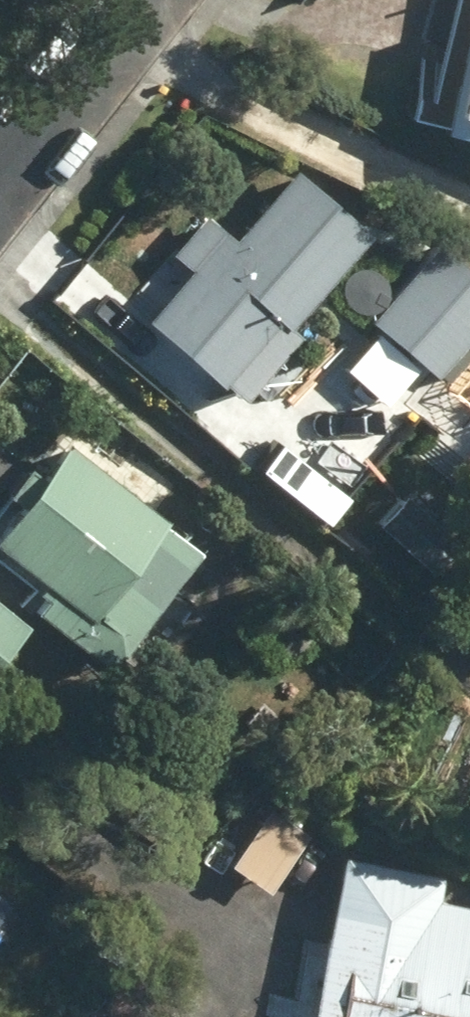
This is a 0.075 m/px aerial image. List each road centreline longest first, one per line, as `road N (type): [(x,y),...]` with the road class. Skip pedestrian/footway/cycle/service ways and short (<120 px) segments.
road 1 (unclassified): [(109,0),(0,147)]

